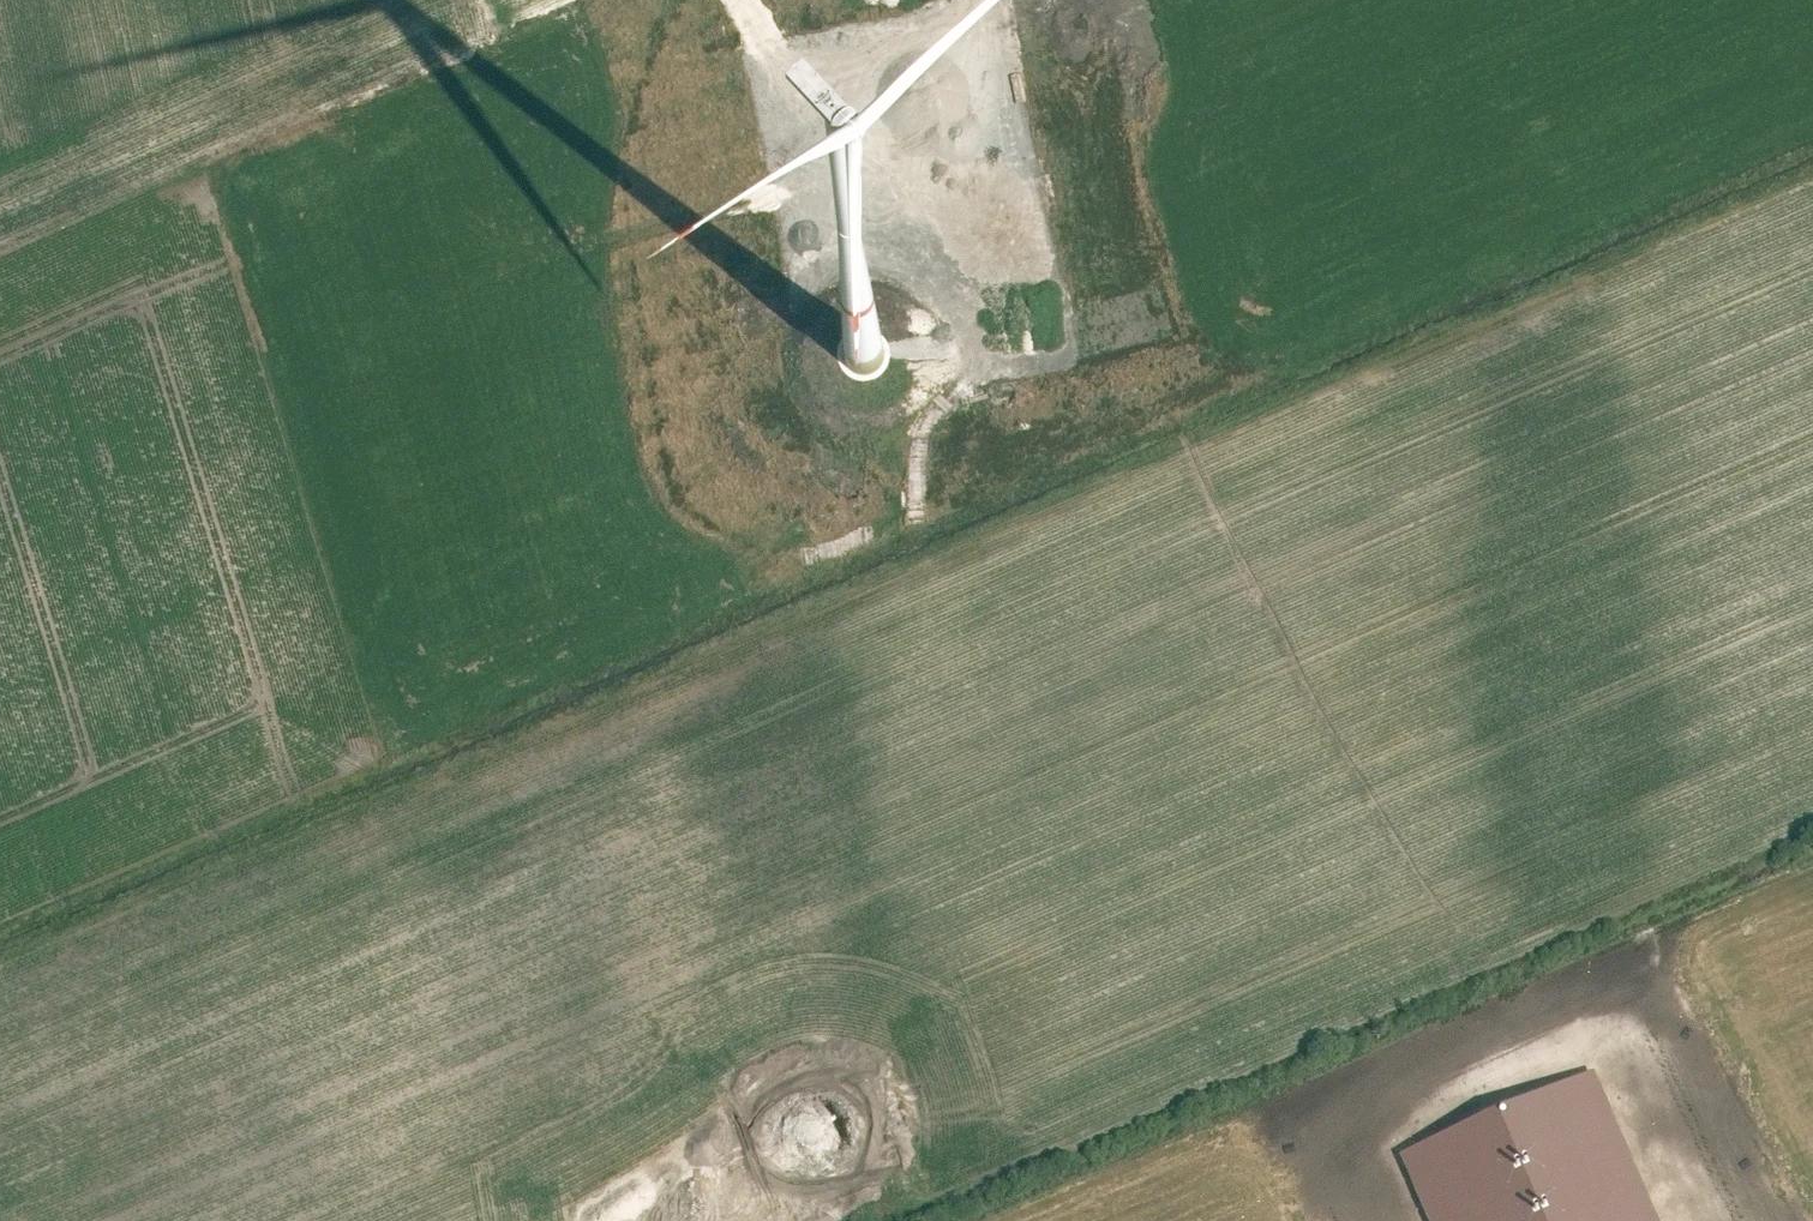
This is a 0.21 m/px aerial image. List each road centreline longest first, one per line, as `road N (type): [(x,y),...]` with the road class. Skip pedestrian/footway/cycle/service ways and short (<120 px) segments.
road 1 (track): [(0,218),(512,0)]
road 2 (track): [(990,0),(987,44),(1046,362)]

